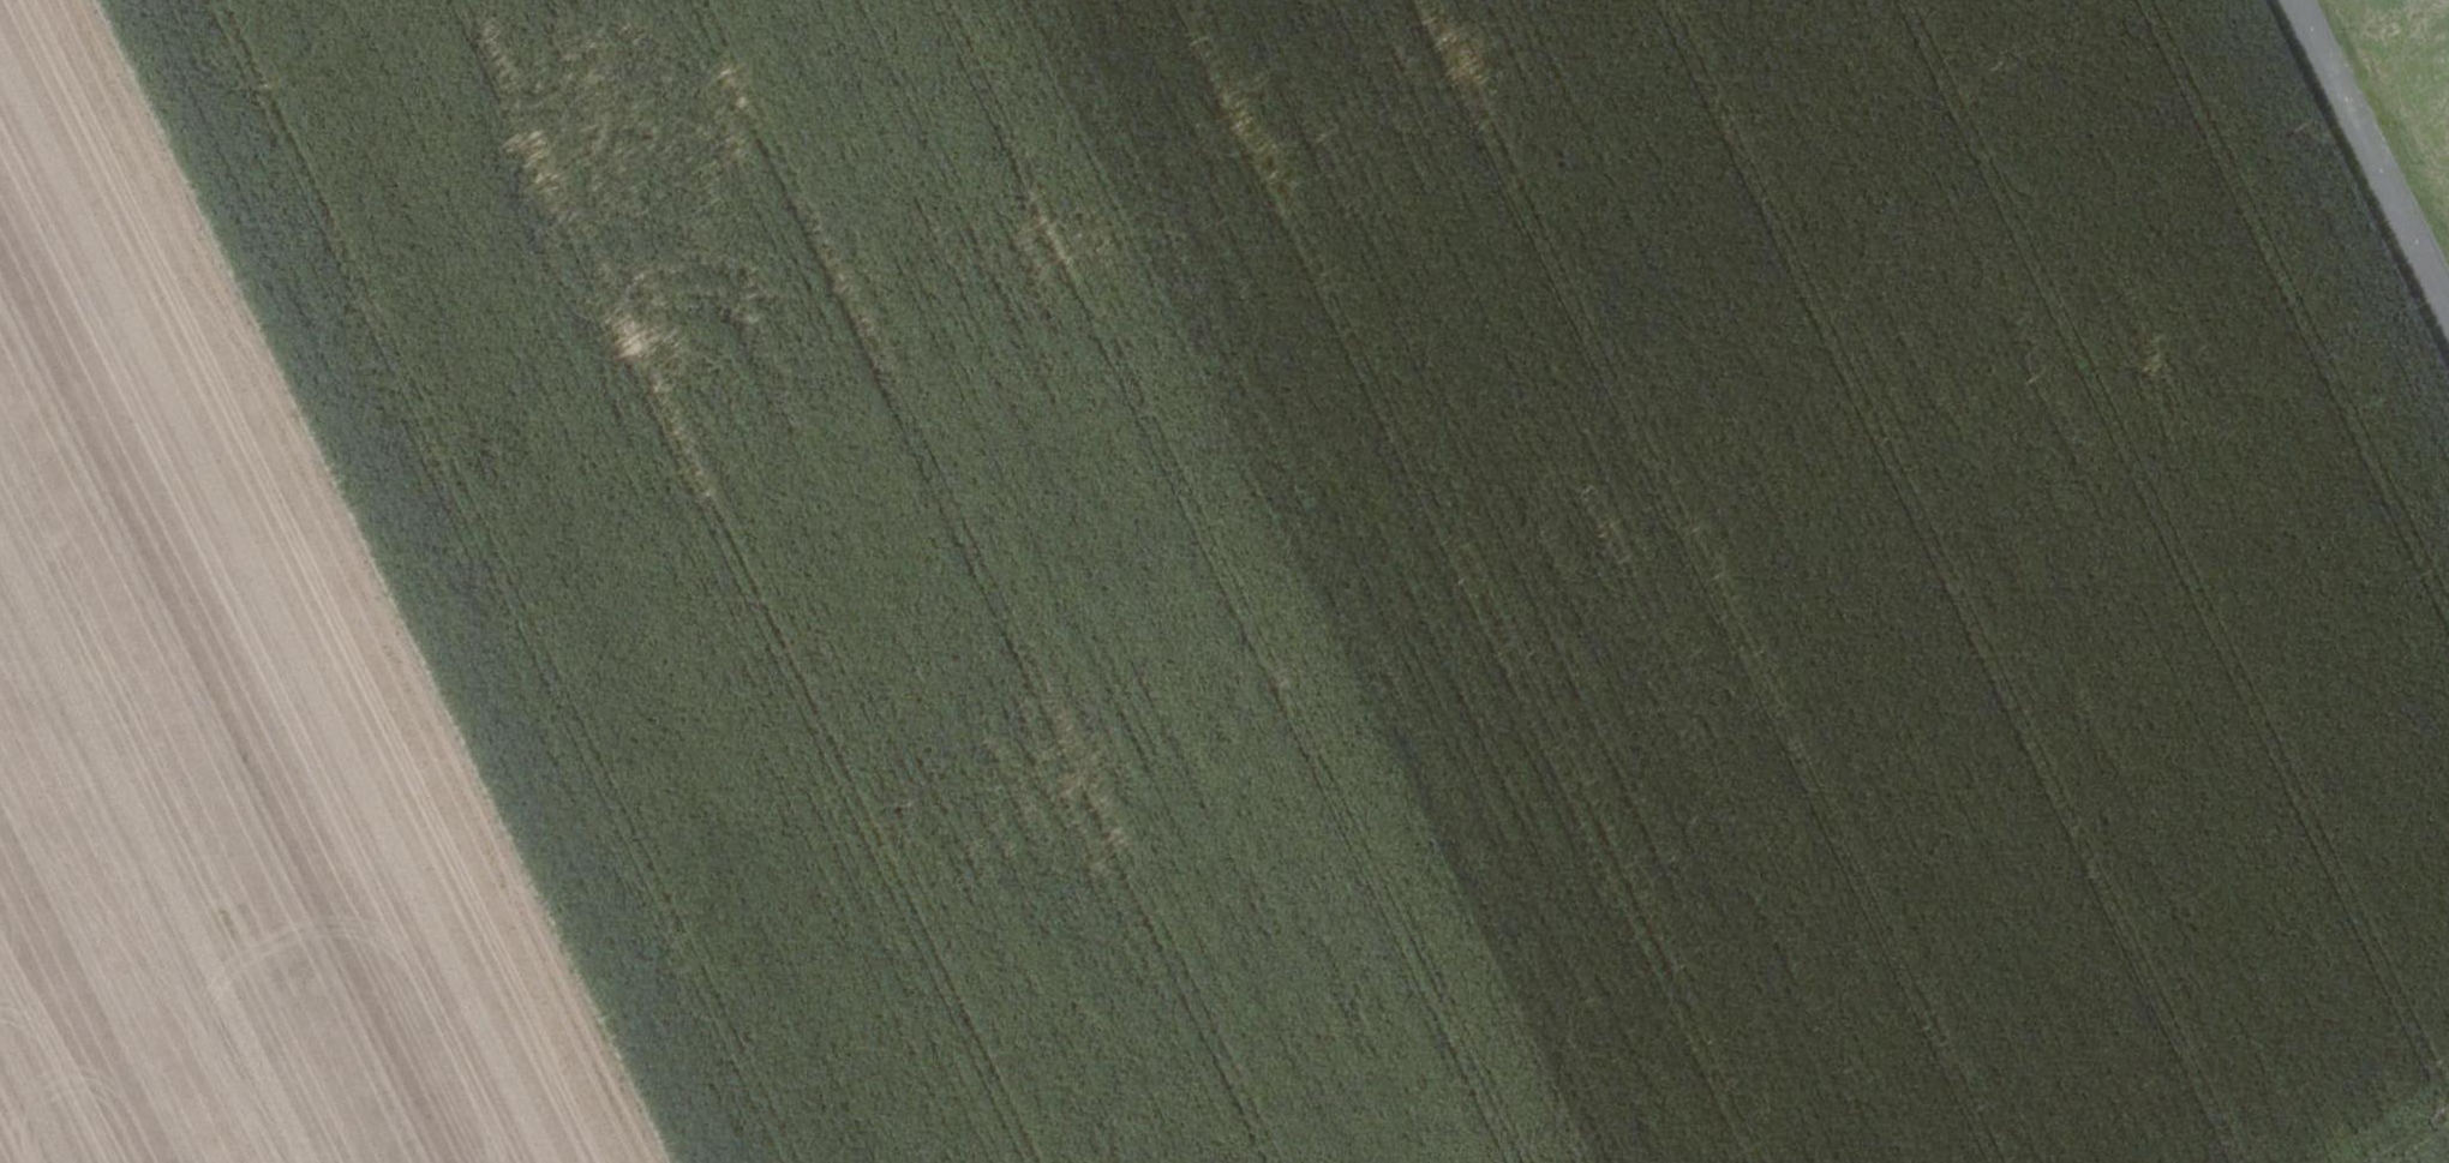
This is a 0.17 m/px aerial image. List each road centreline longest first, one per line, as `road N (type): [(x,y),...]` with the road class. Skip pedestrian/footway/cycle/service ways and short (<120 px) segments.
road 1 (tertiary): [(2292,0),(2448,318)]

